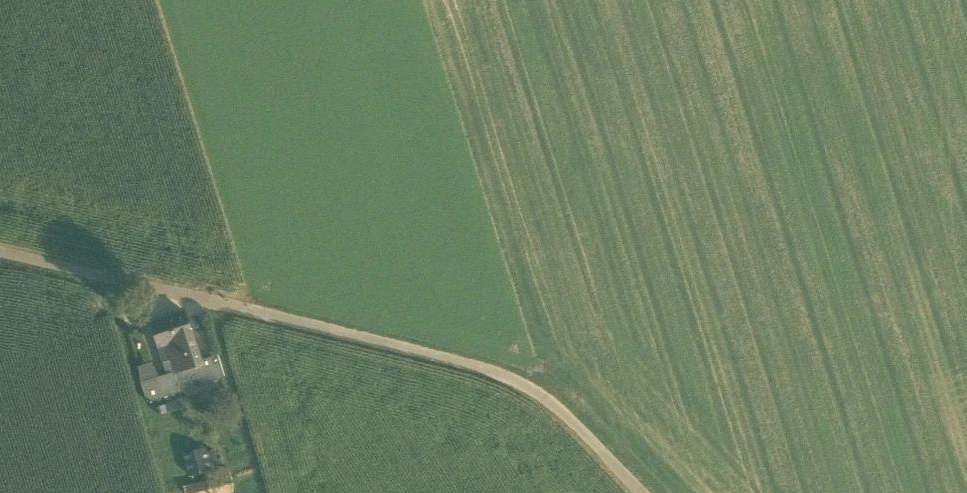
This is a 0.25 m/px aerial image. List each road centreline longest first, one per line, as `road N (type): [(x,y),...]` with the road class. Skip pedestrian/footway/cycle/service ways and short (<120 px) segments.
road 1 (track): [(647,492),(569,410),(497,373),(228,305)]
road 2 (residential): [(228,305),(0,251)]

